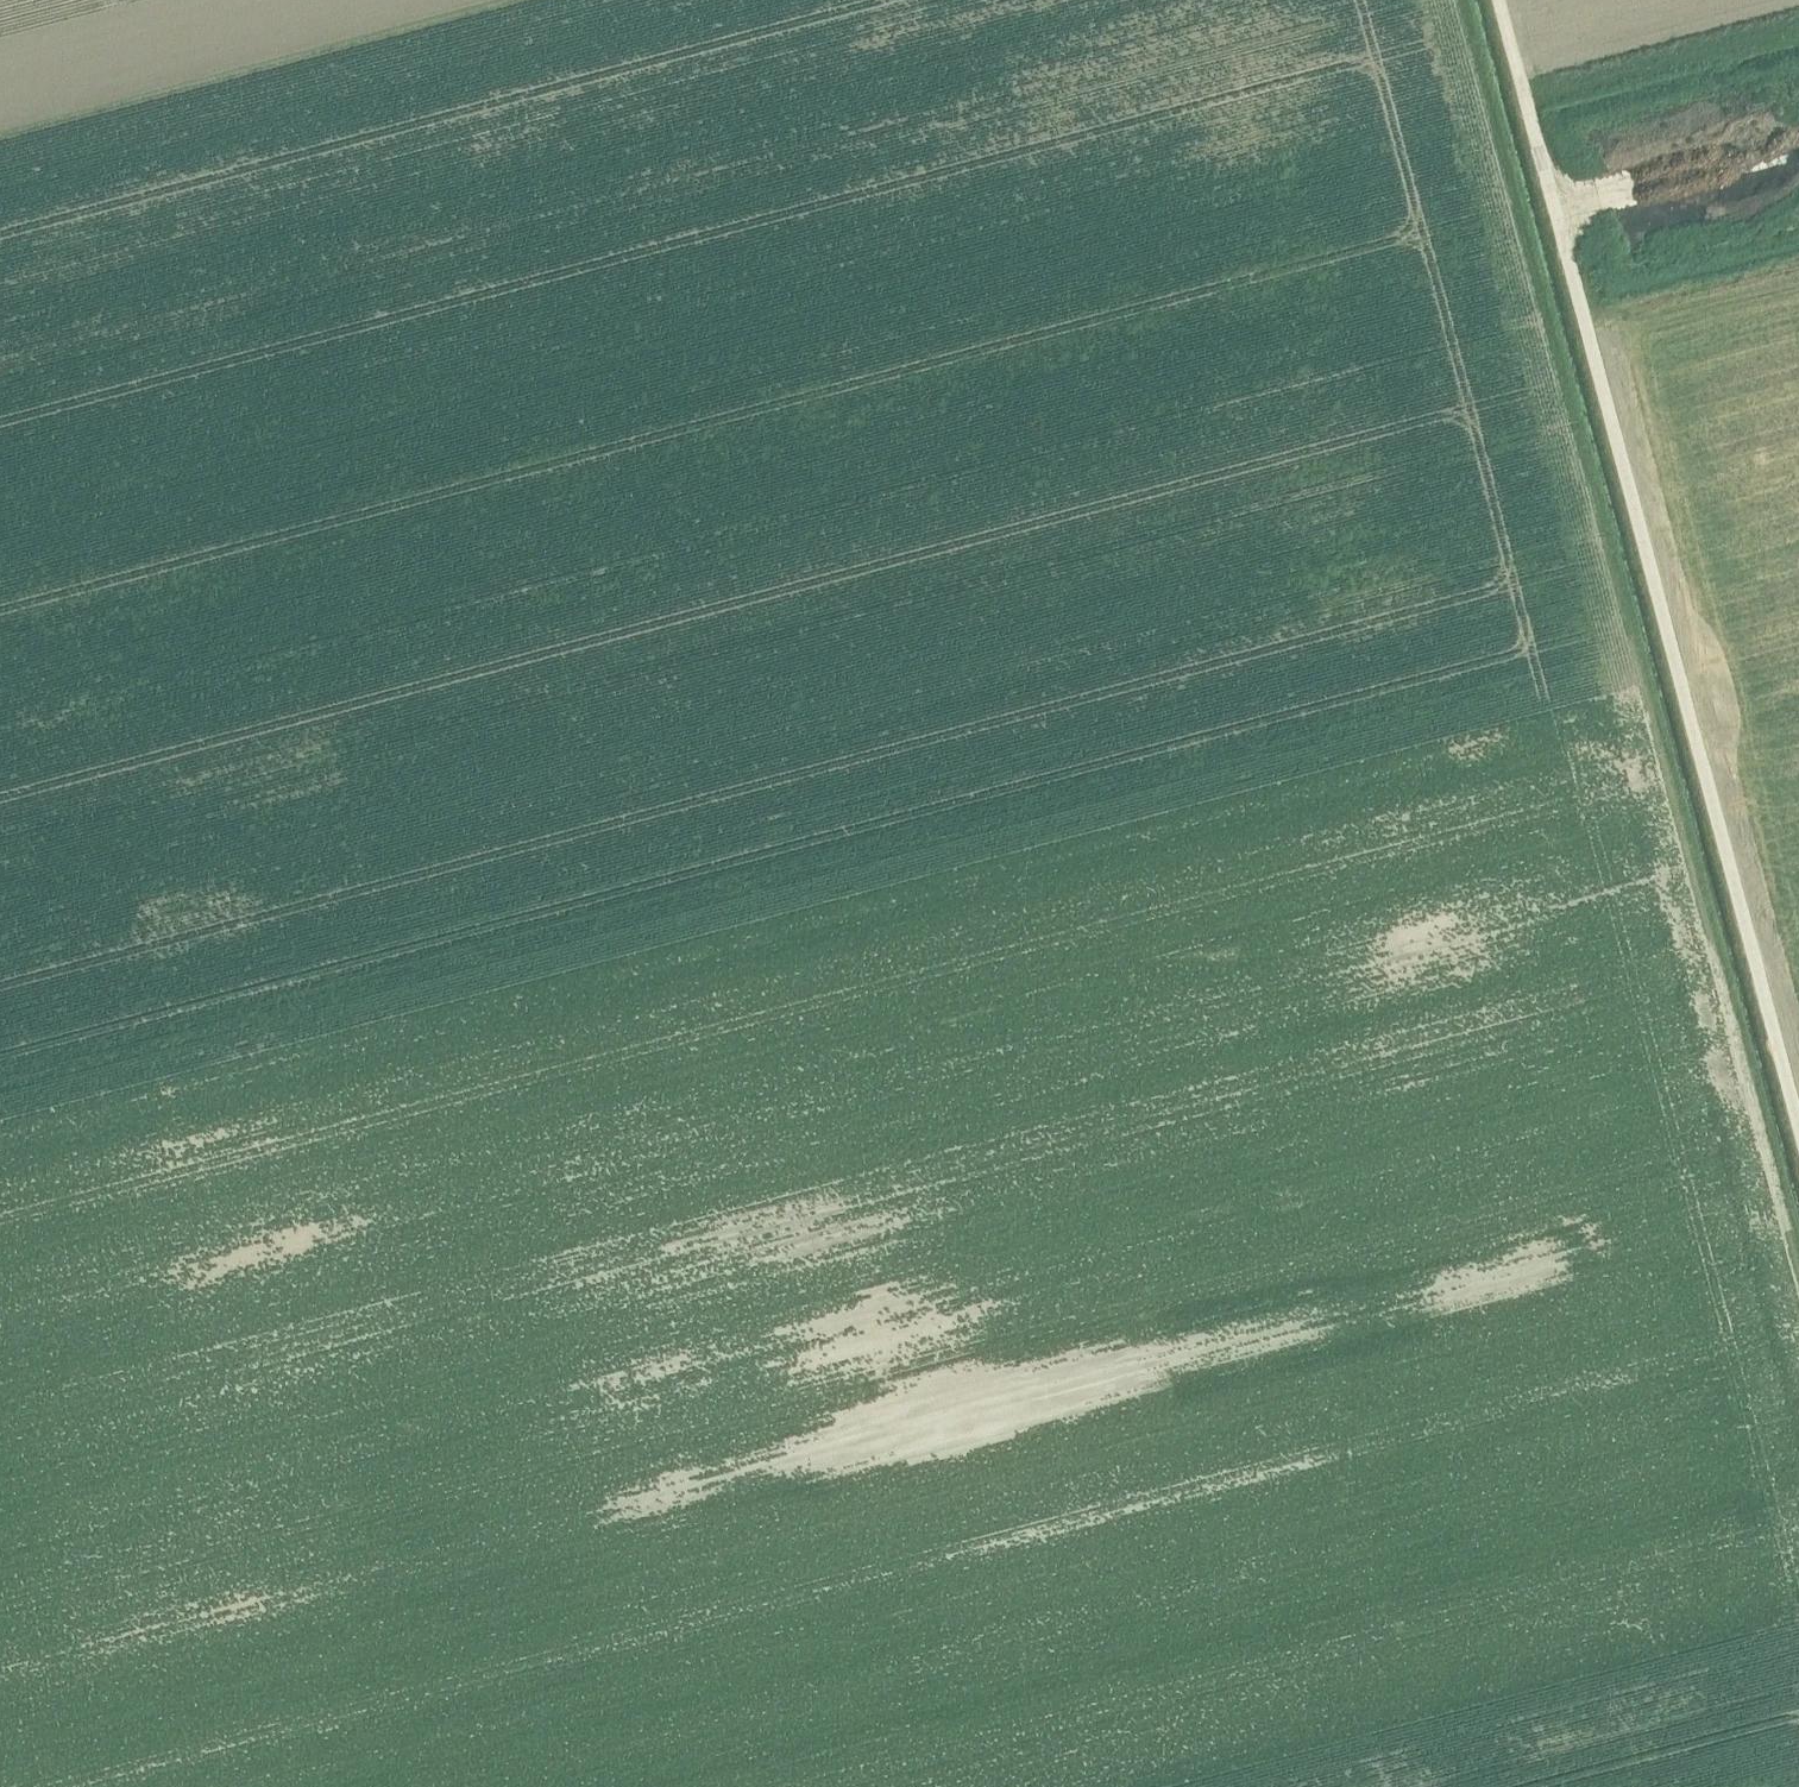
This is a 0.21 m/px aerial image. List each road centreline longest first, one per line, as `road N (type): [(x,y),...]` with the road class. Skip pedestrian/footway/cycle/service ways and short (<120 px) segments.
road 1 (unclassified): [(1798,1127),(1499,0)]

